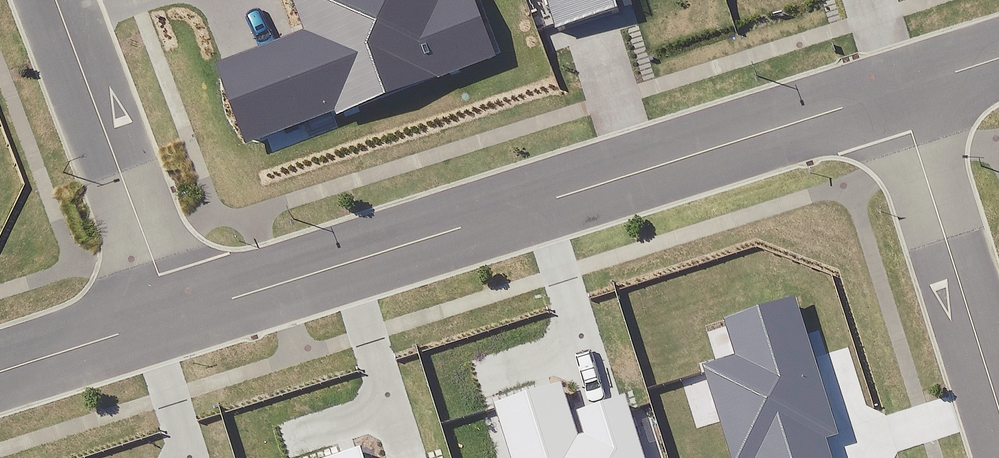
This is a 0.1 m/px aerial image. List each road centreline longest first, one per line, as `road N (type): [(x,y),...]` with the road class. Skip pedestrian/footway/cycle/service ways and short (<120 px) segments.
road 1 (residential): [(906,76),(158,306)]
road 2 (residential): [(39,0),(158,306)]
road 3 (residential): [(906,76),(998,379)]
road 4 (residential): [(158,306),(0,359)]

